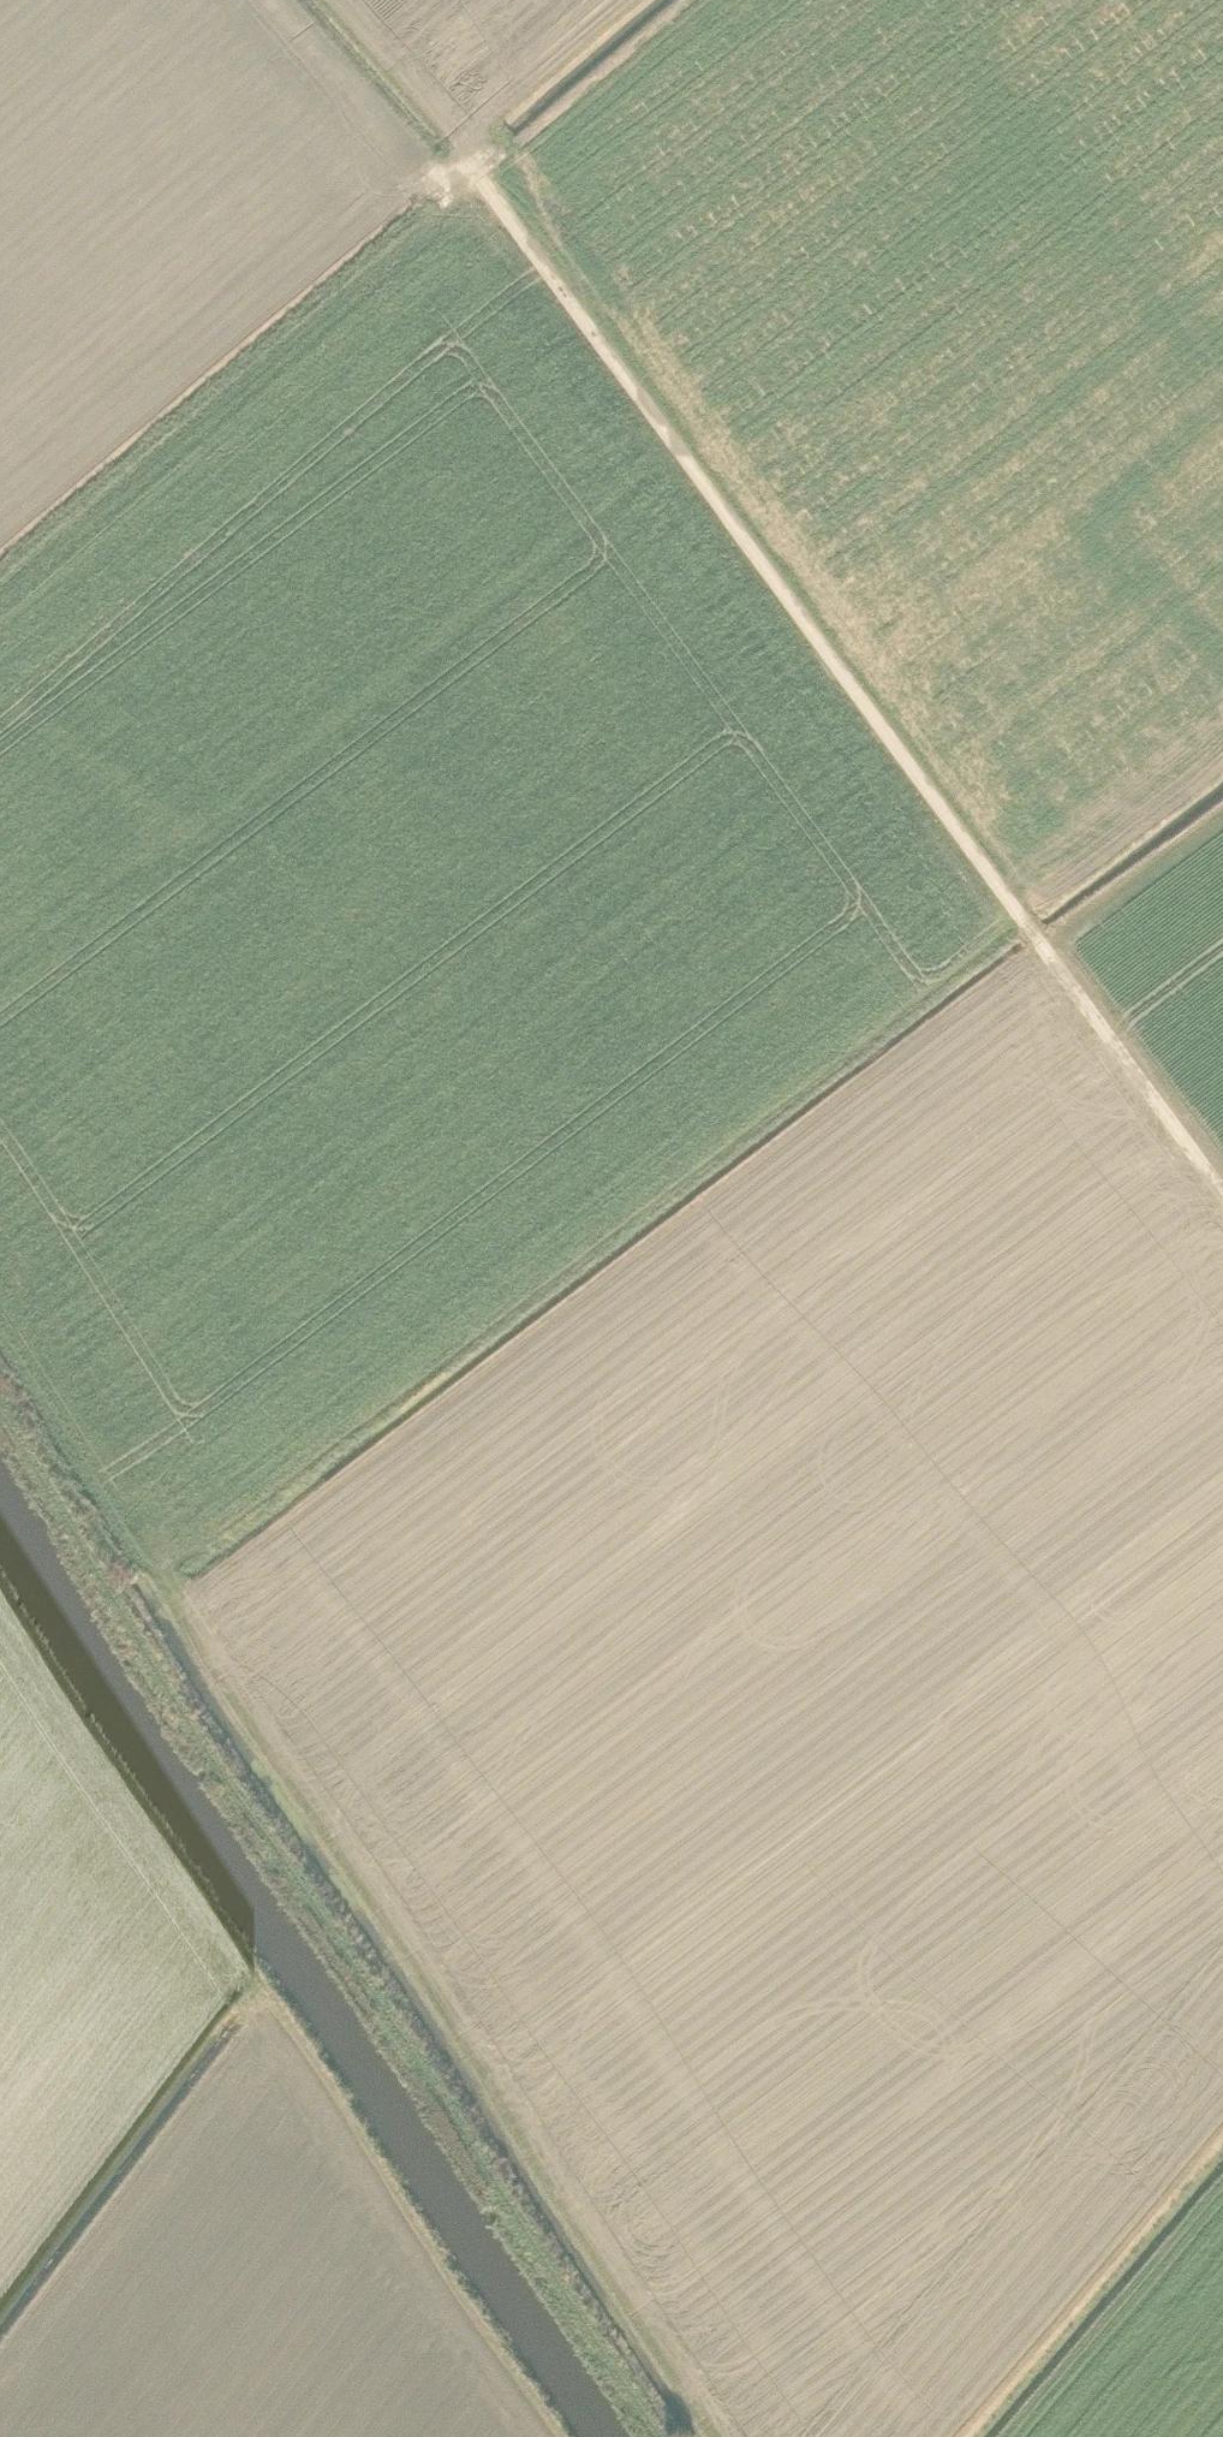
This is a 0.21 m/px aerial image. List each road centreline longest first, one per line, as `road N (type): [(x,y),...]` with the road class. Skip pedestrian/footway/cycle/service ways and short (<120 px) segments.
road 1 (track): [(0,1412),(189,1726),(436,2085),(660,2436)]

